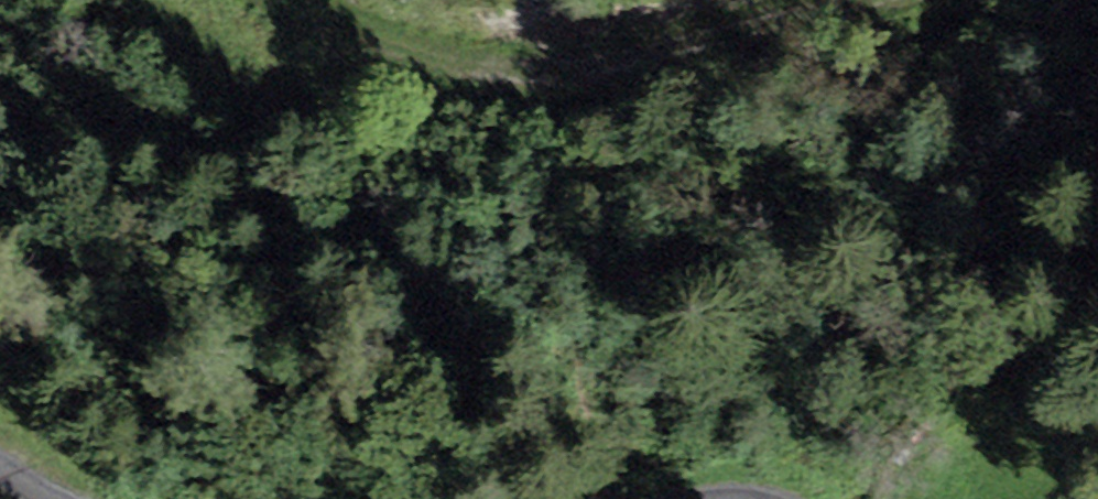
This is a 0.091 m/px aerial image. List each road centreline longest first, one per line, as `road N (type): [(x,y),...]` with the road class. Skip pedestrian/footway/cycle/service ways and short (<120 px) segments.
road 1 (track): [(773,0),(581,43),(424,45),(363,31),(300,0)]

